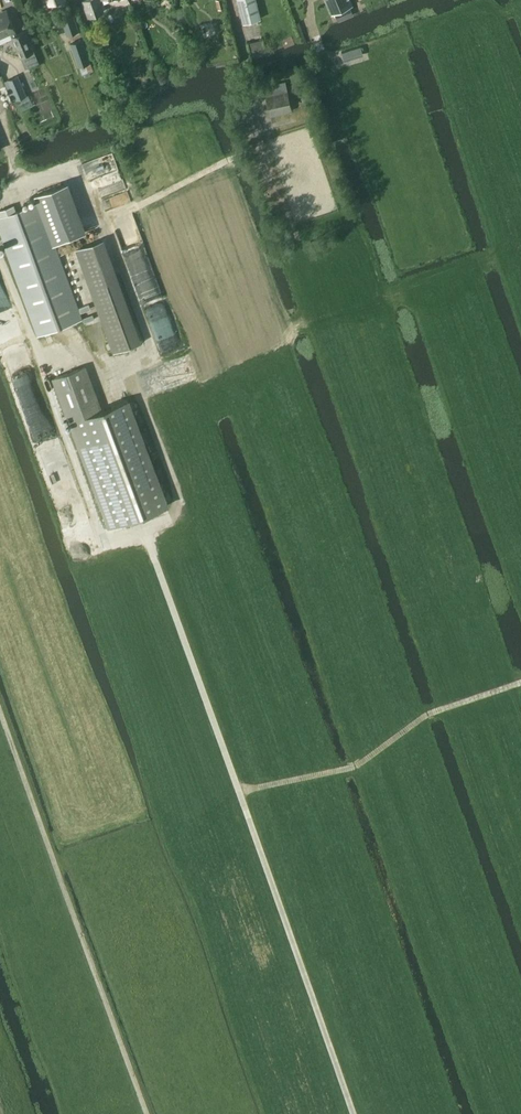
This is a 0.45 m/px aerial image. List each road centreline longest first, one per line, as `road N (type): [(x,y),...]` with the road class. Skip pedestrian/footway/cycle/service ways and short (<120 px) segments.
road 1 (track): [(356,1113),(144,533)]
road 2 (track): [(147,1113),(0,711)]
road 3 (track): [(238,791),(356,767),(429,713),(520,683)]

